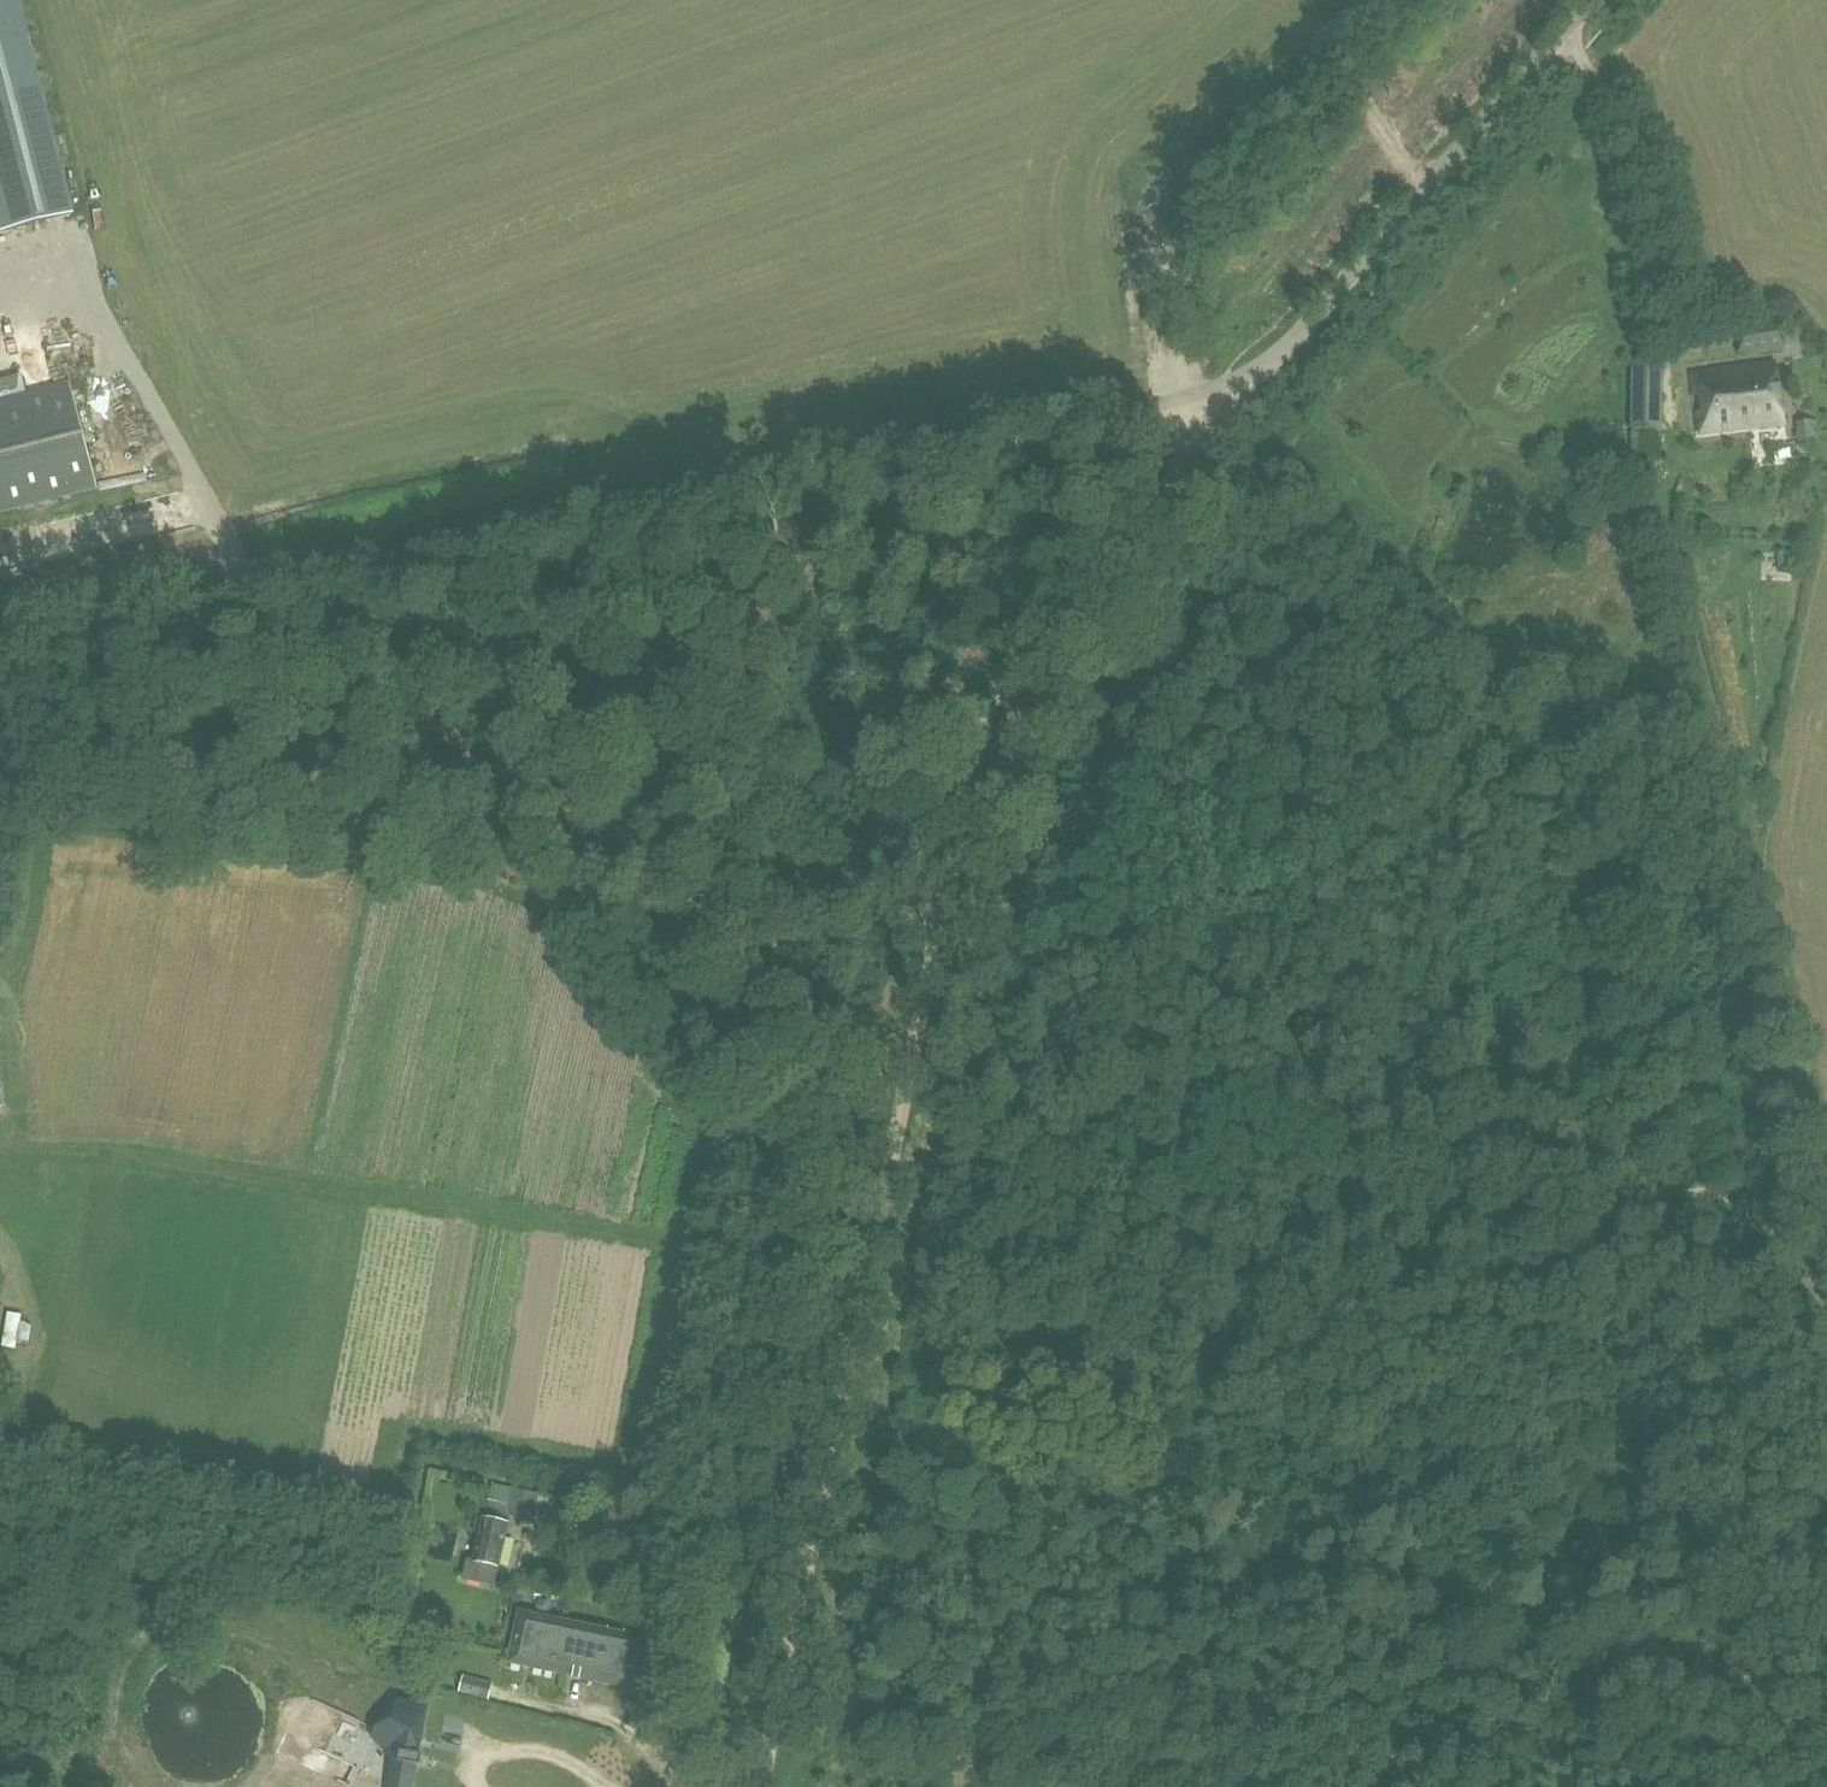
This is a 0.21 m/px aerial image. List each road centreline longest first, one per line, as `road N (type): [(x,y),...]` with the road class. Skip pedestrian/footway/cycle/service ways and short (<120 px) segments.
road 1 (unclassified): [(0,647),(239,610),(1227,388),(1274,359),(1593,0)]
road 2 (track): [(762,1786),(988,706),(1029,638),(1095,563)]
road 3 (track): [(1753,857),(1664,500),(1675,401)]
road 4 (track): [(1136,515),(1203,434),(1227,388)]

